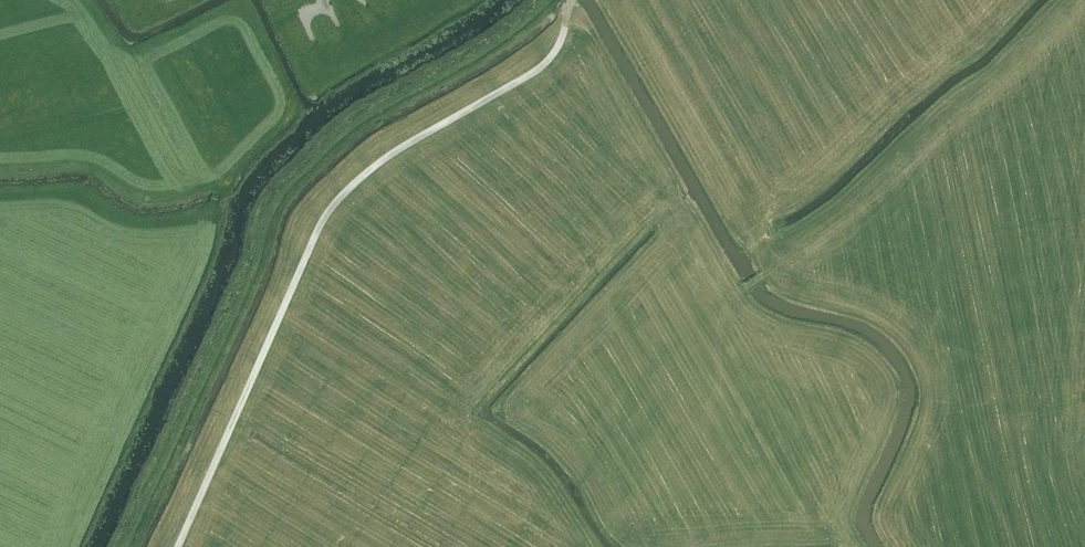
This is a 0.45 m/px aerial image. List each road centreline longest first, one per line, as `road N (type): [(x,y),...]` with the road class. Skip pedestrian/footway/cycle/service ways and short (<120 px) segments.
road 1 (track): [(178,546),(326,215),(388,156),(541,67),(558,46),(572,0)]

